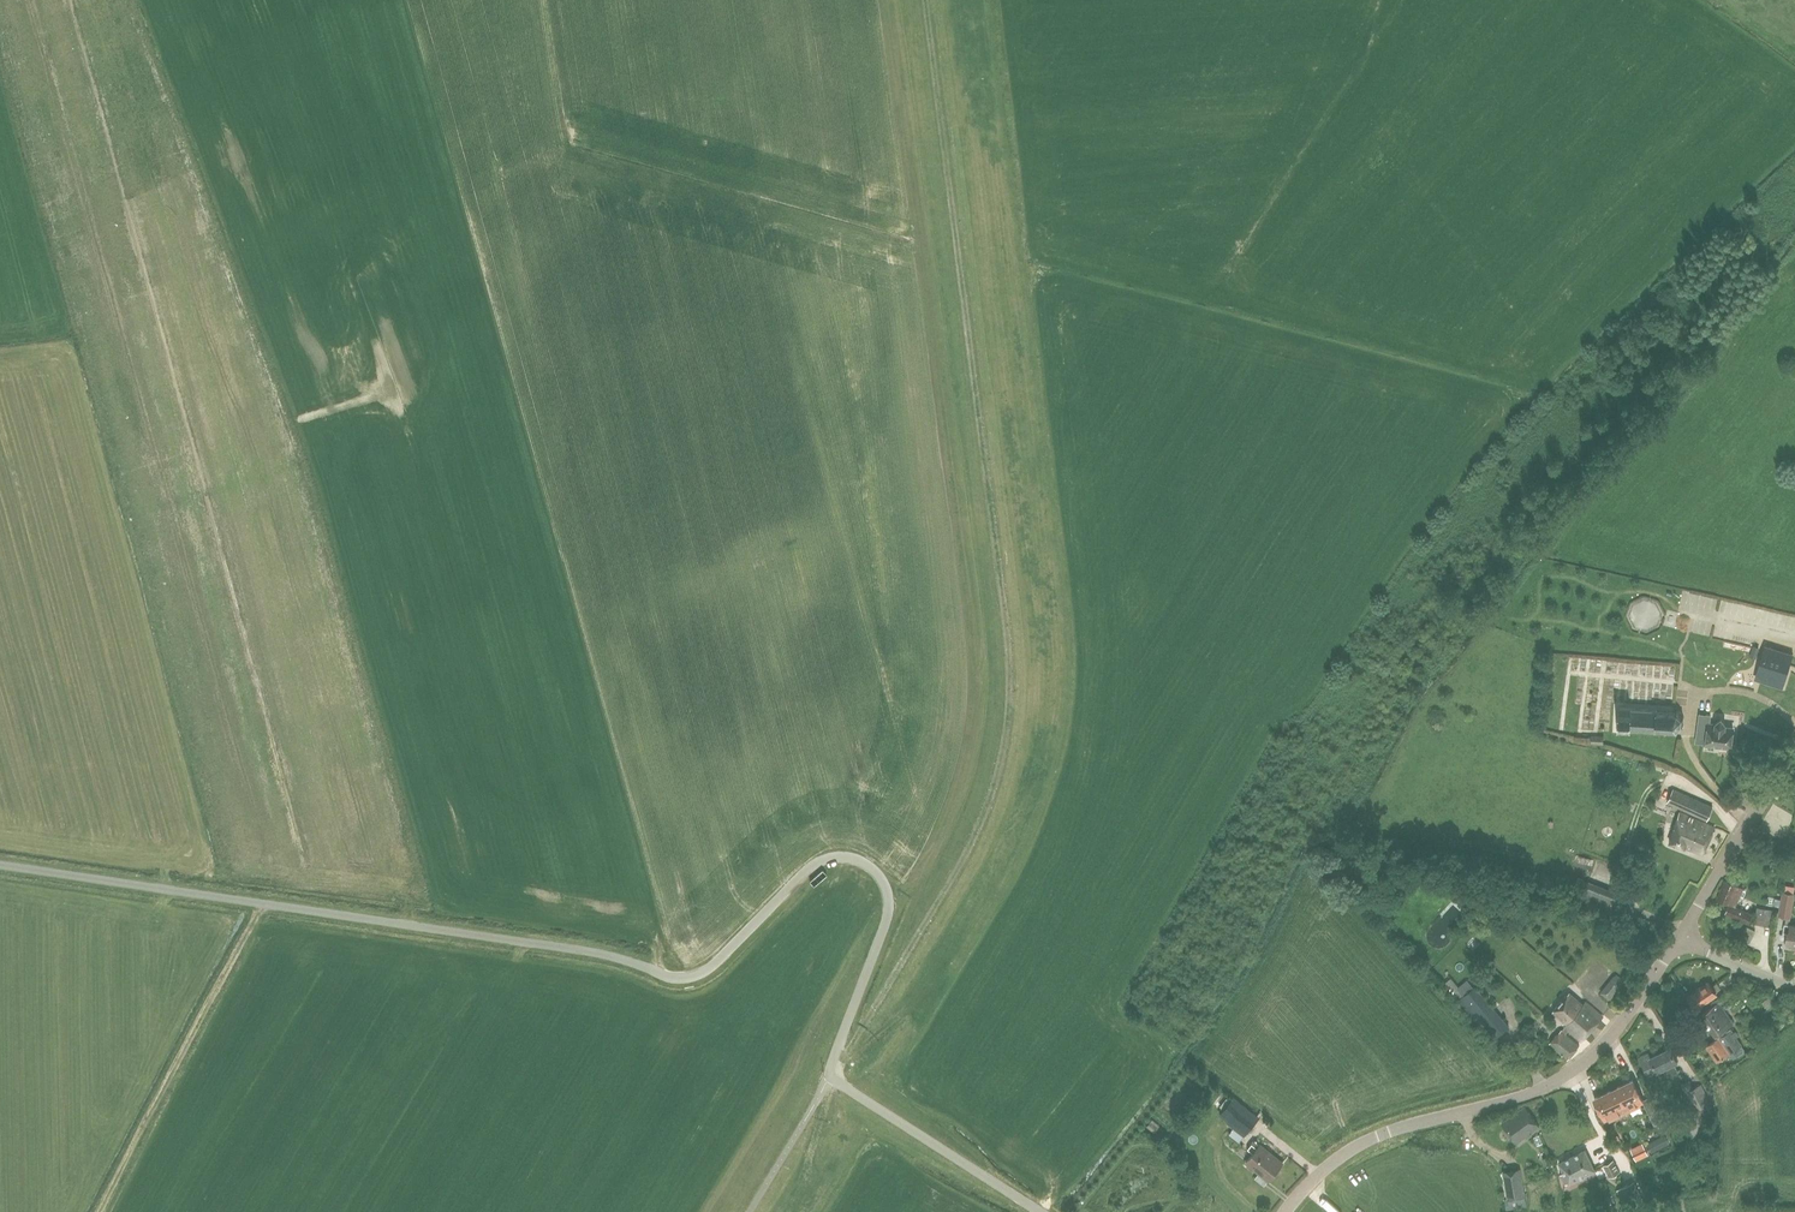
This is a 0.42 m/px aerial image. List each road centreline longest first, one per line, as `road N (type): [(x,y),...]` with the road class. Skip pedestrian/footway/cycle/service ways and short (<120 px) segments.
road 1 (unclassified): [(1038,1211),(829,1075),(889,904),(879,874),(859,858),(817,862),(710,967),(678,977),(609,954),(0,865)]
road 2 (tertiary): [(1284,1211),(1364,1140),(1508,1101),(1568,1075),(1626,1016),(1681,935)]
road 3 (tertiary): [(1681,935),(1789,757)]
road 4 (unclassified): [(1794,985),(1681,935)]

